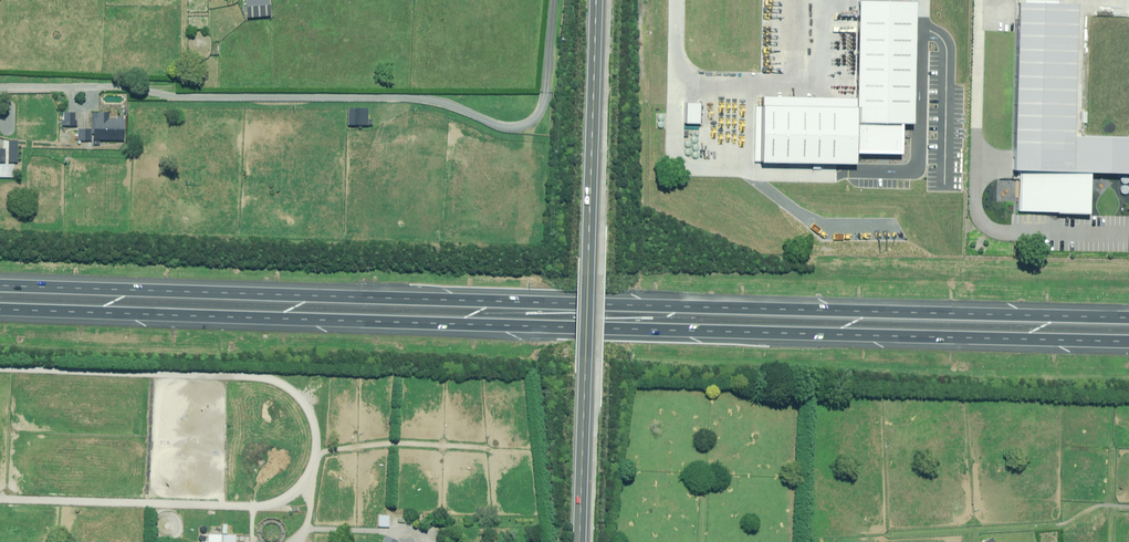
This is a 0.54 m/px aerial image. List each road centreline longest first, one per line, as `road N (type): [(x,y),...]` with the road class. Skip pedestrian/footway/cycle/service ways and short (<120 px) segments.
road 1 (motorway): [(1128,338),(0,309)]
road 2 (motorway): [(0,285),(1128,314)]
road 3 (tertiary): [(579,541),(597,0)]

